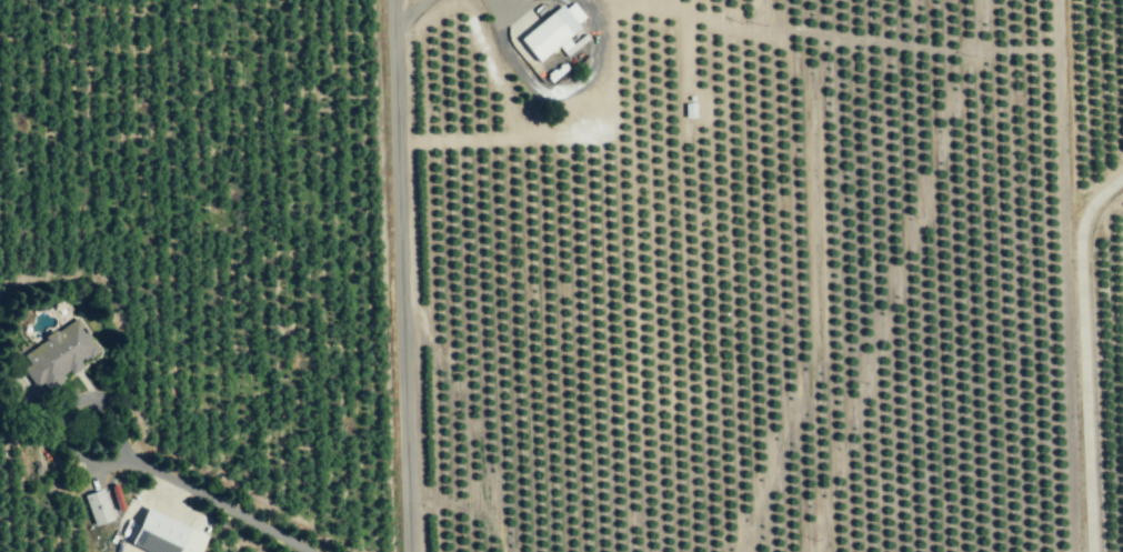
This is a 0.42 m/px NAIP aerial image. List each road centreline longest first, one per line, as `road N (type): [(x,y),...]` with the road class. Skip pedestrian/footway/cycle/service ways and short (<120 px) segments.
road 1 (residential): [(403,551),(390,0)]

